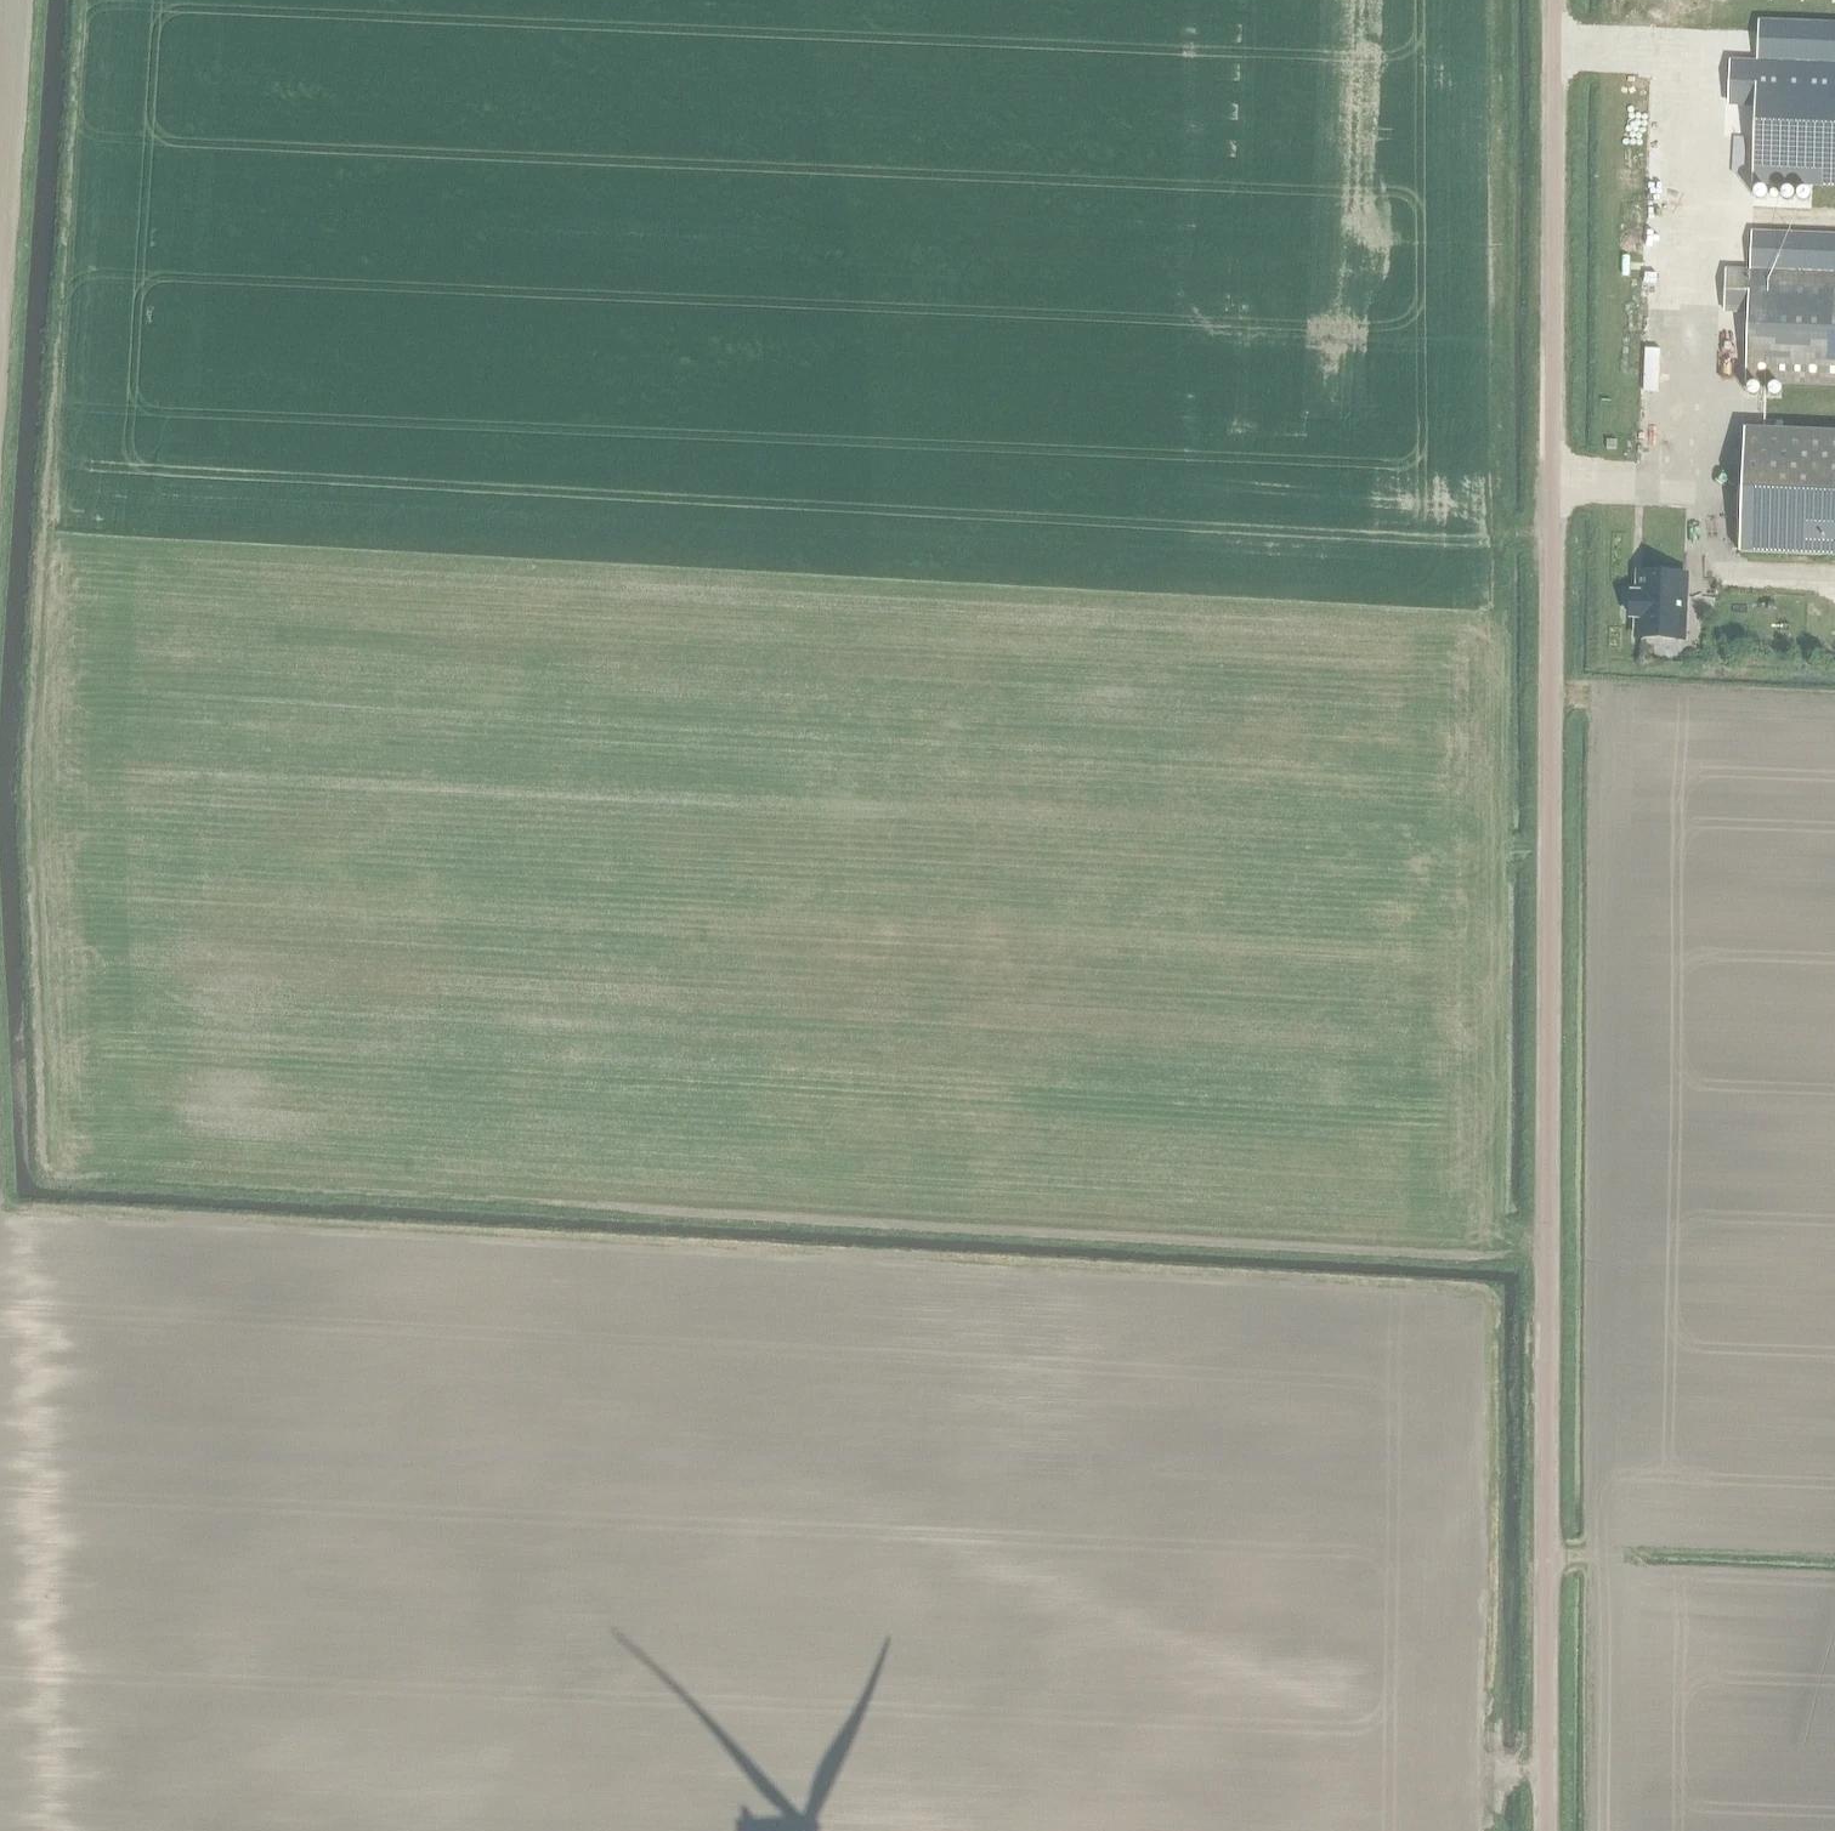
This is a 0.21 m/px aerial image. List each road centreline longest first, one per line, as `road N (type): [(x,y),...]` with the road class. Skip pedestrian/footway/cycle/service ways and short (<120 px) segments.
road 1 (unclassified): [(1549,1830),(1563,0)]

